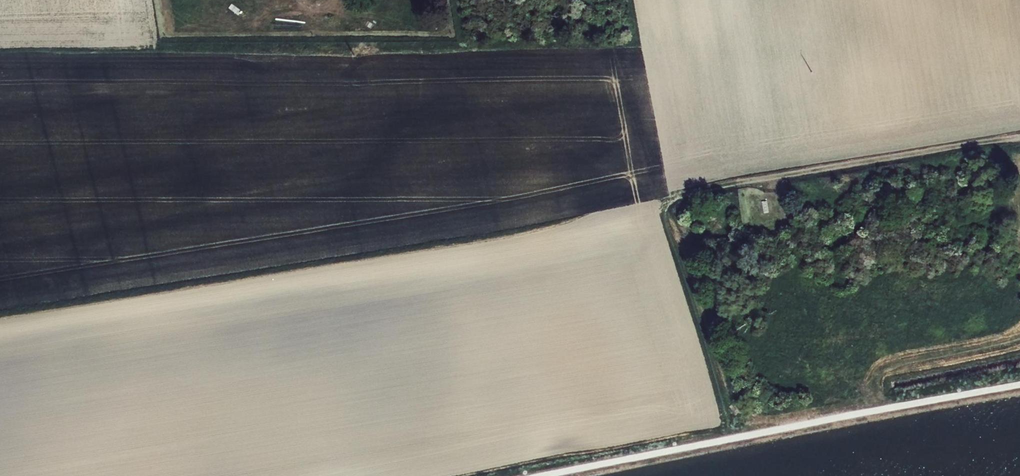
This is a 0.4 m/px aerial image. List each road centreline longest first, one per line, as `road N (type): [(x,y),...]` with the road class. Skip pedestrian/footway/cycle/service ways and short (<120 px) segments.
road 1 (track): [(1019,138),(672,198),(664,217),(730,439)]

